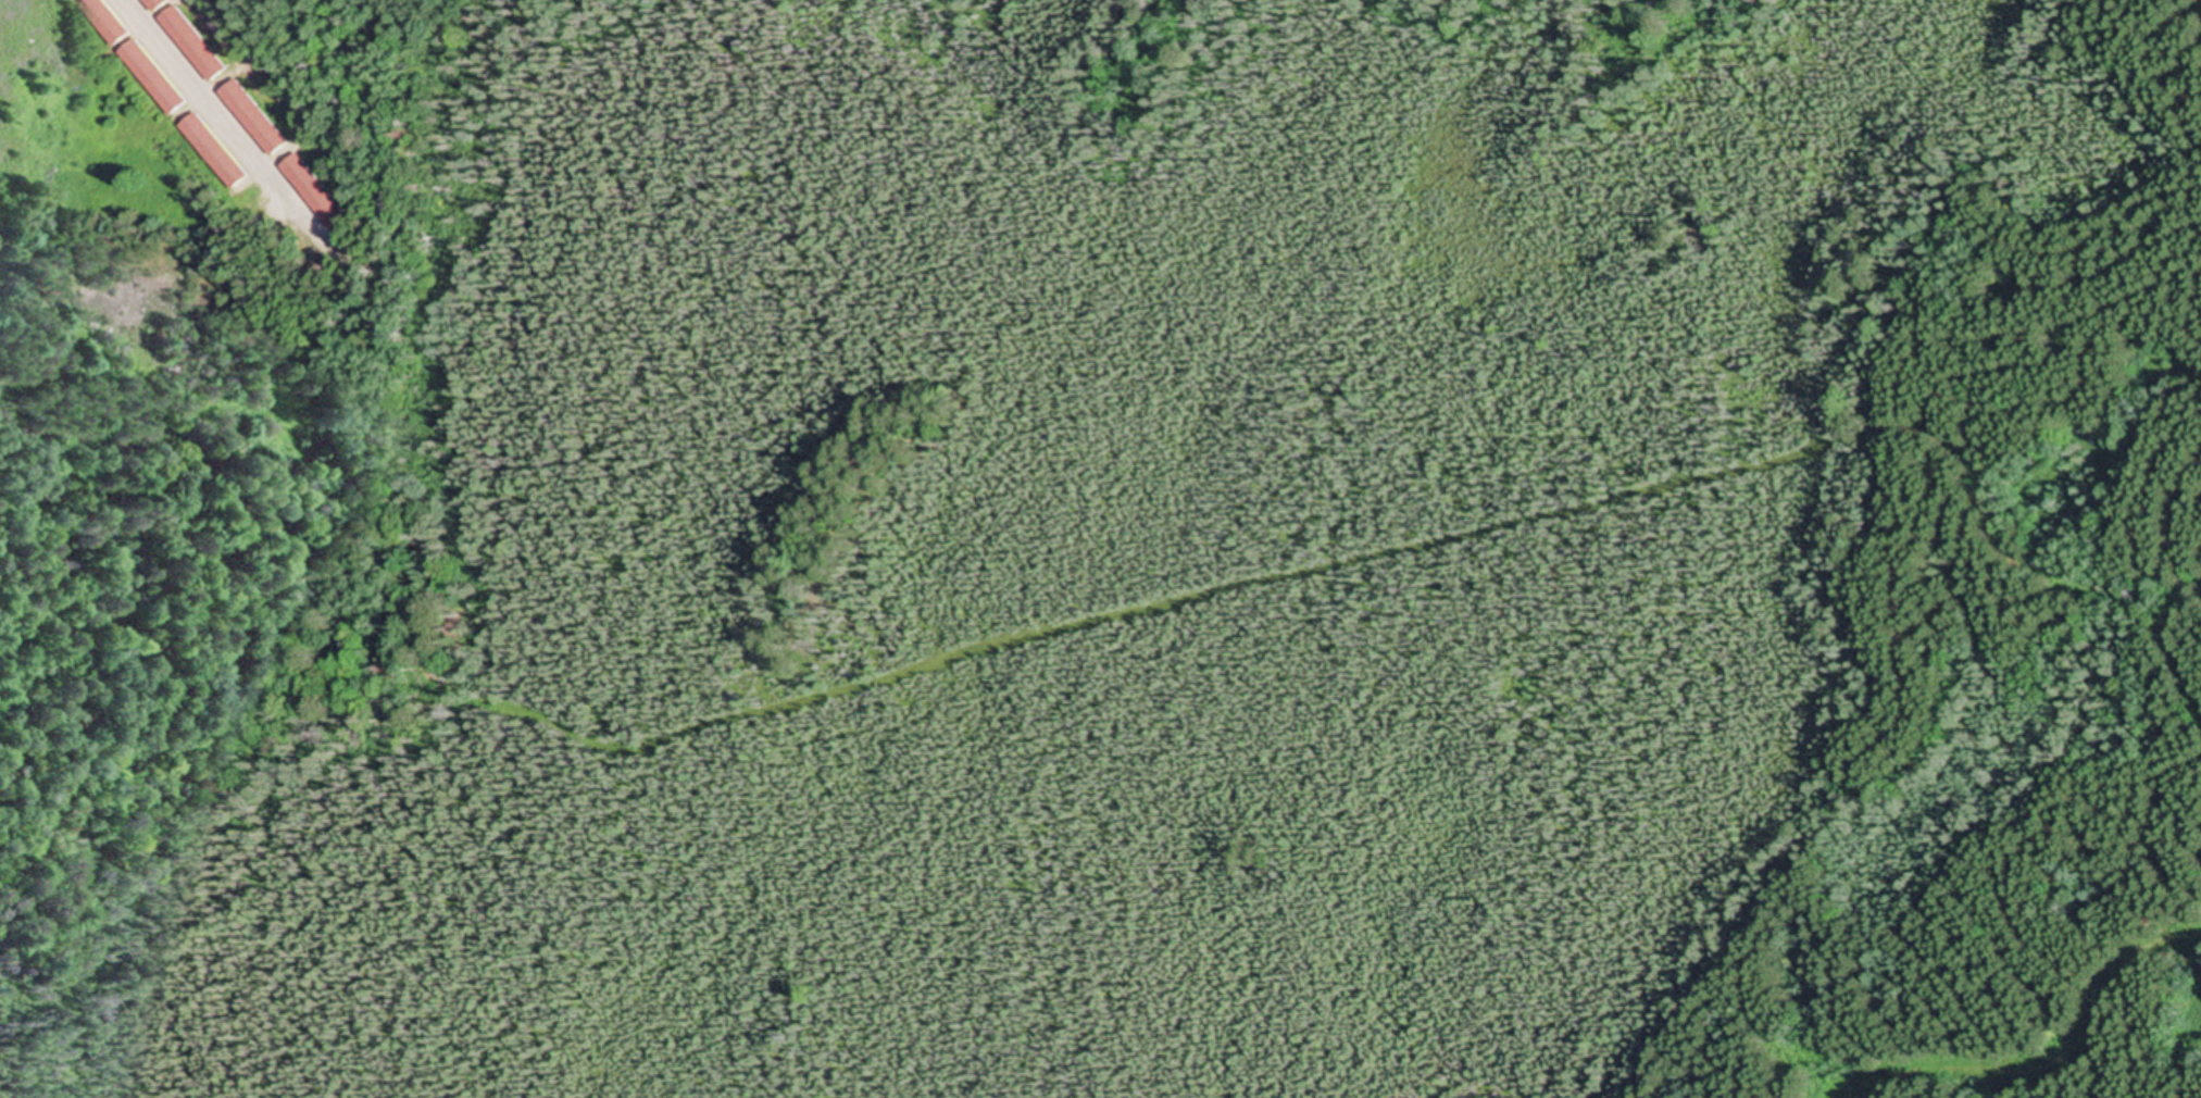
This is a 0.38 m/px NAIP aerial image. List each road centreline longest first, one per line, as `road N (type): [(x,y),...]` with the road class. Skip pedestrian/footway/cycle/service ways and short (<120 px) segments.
road 1 (residential): [(2200,636),(2188,595),(2200,456)]

